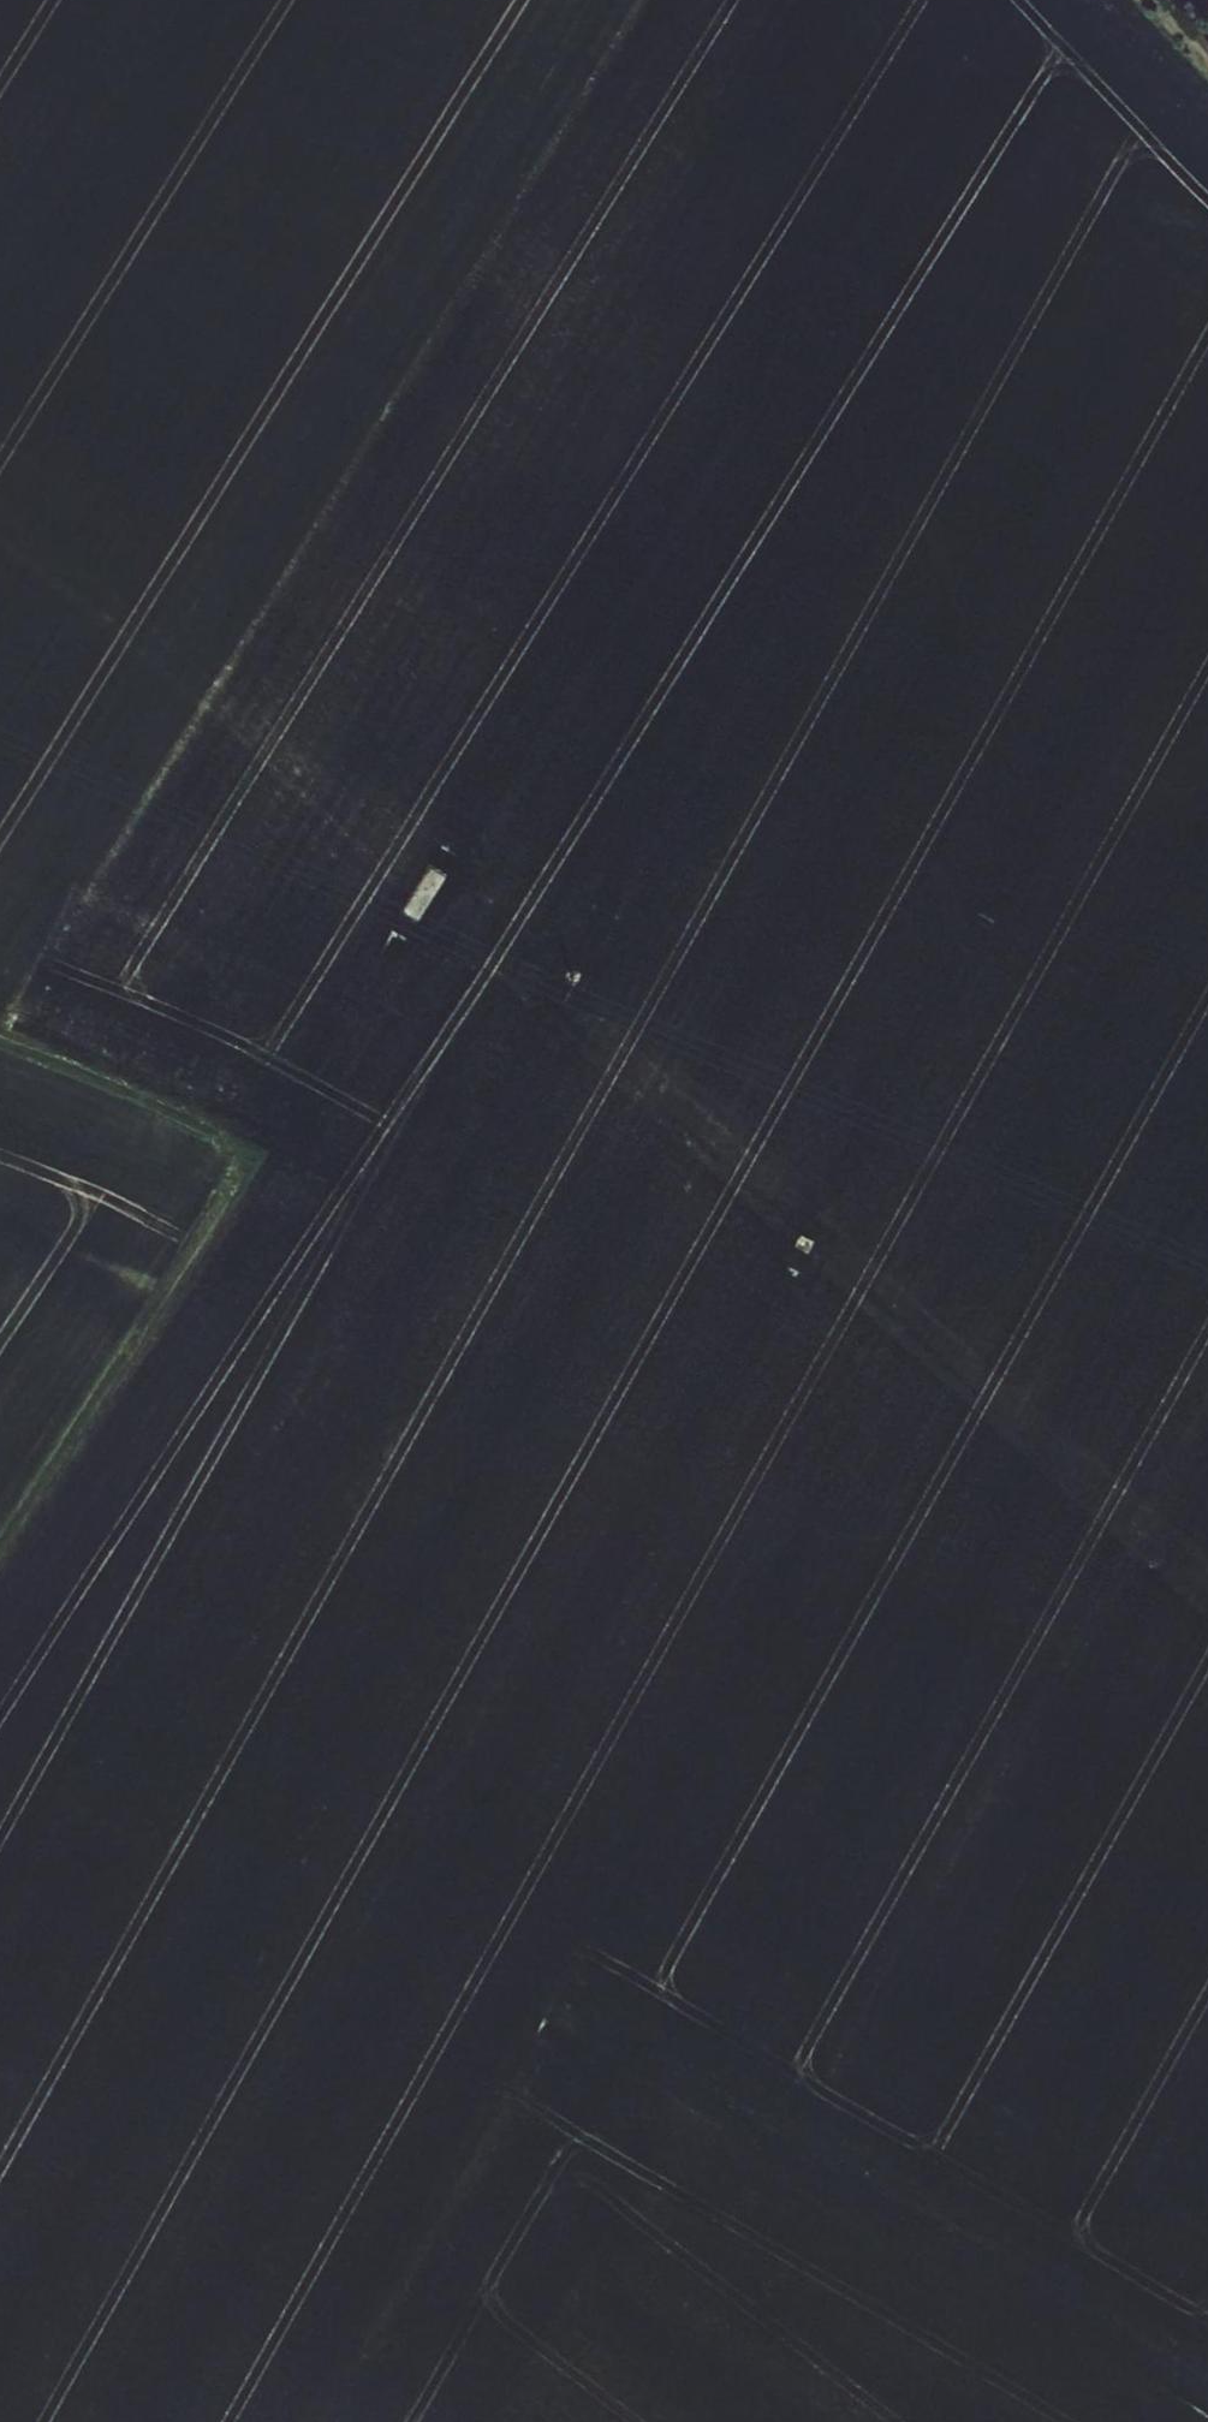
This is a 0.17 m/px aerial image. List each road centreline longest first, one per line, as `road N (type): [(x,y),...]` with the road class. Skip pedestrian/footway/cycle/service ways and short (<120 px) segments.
road 1 (track): [(0,1038),(131,1084),(231,1139),(252,1163),(0,1545)]

